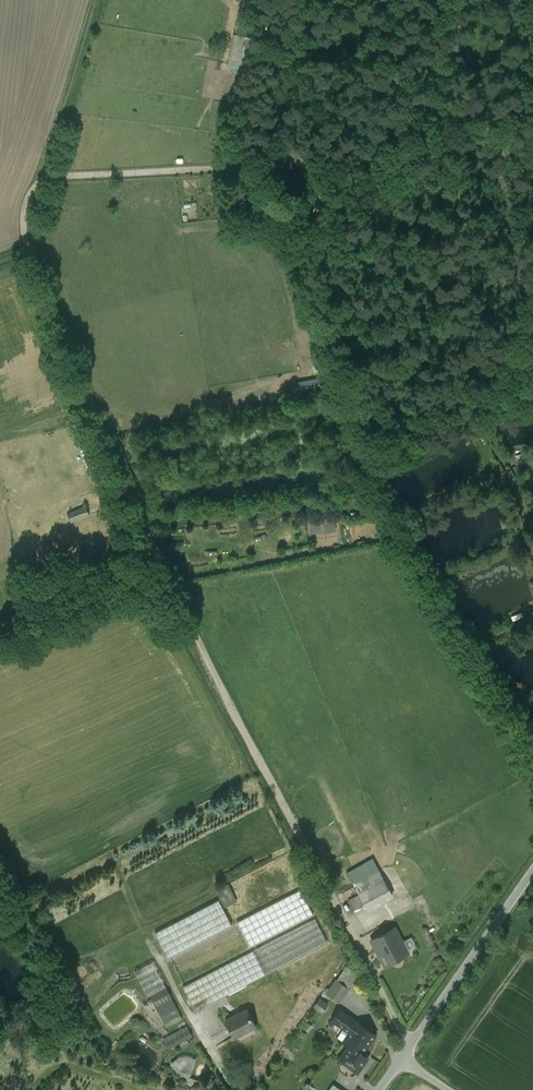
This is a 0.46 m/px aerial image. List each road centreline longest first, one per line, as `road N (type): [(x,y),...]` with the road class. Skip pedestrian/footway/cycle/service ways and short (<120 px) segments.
road 1 (unclassified): [(406,1064),(532,882)]

